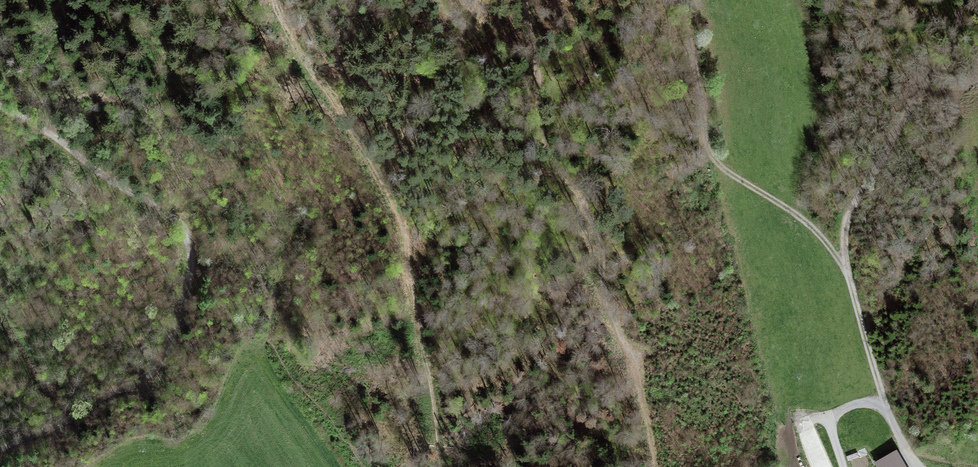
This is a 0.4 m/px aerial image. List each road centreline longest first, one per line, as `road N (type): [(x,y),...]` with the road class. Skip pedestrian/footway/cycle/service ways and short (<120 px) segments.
road 1 (track): [(0,105),(170,216),(187,237),(191,267),(153,368),(0,450)]
road 2 (track): [(361,466),(268,332),(294,209),(275,159),(207,79),(164,0)]
road 3 (track): [(525,0),(548,150),(591,217),(656,466)]
road 4 (track): [(679,0),(714,160),(787,207),(844,263)]
road 5 (track): [(844,263),(853,207),(906,109),(951,53),(958,0)]
road 6 (track): [(887,408),(844,263)]

